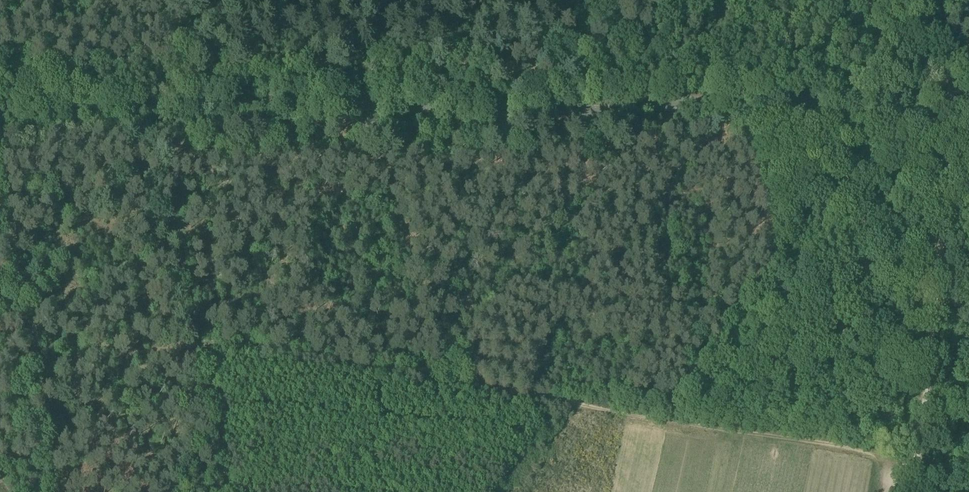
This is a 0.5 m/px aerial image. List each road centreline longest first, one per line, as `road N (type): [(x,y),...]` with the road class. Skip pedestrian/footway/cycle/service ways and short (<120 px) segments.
road 1 (unclassified): [(0,102),(968,96)]
road 2 (track): [(905,491),(944,119)]
road 3 (track): [(55,491),(0,183)]
road 4 (track): [(968,95),(862,0)]

